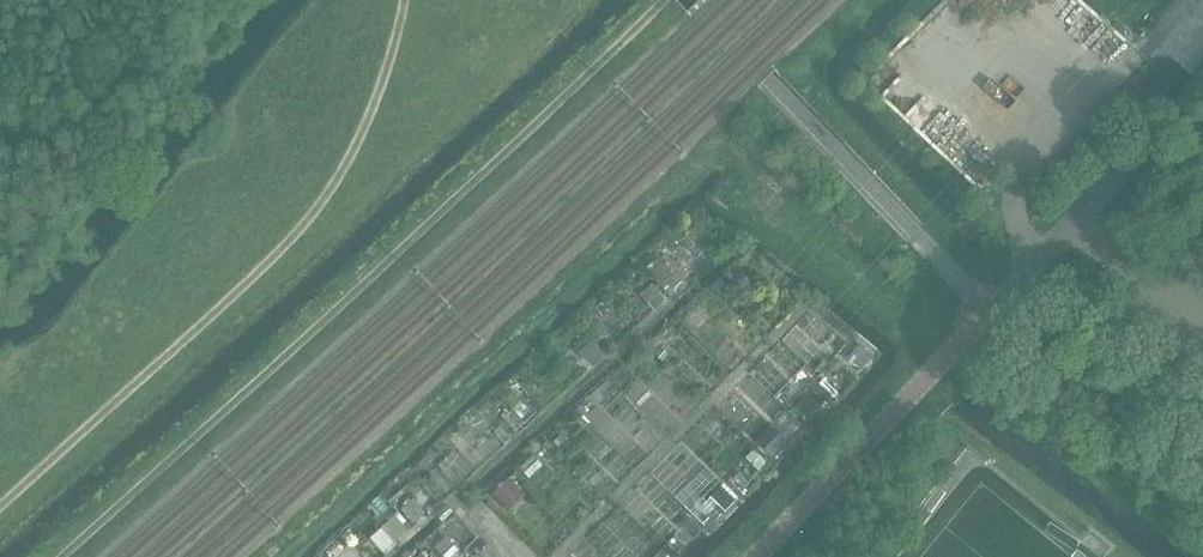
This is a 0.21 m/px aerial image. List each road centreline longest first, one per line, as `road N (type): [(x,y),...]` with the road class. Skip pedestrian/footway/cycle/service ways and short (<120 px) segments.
road 1 (track): [(668,0),(298,358),(73,556)]
road 2 (track): [(410,0),(390,76),(348,161),(282,248),(0,505)]
road 3 (unclassified): [(758,556),(1072,226)]
road 4 (unclassified): [(1202,190),(1169,166),(1134,164),(1072,226)]

